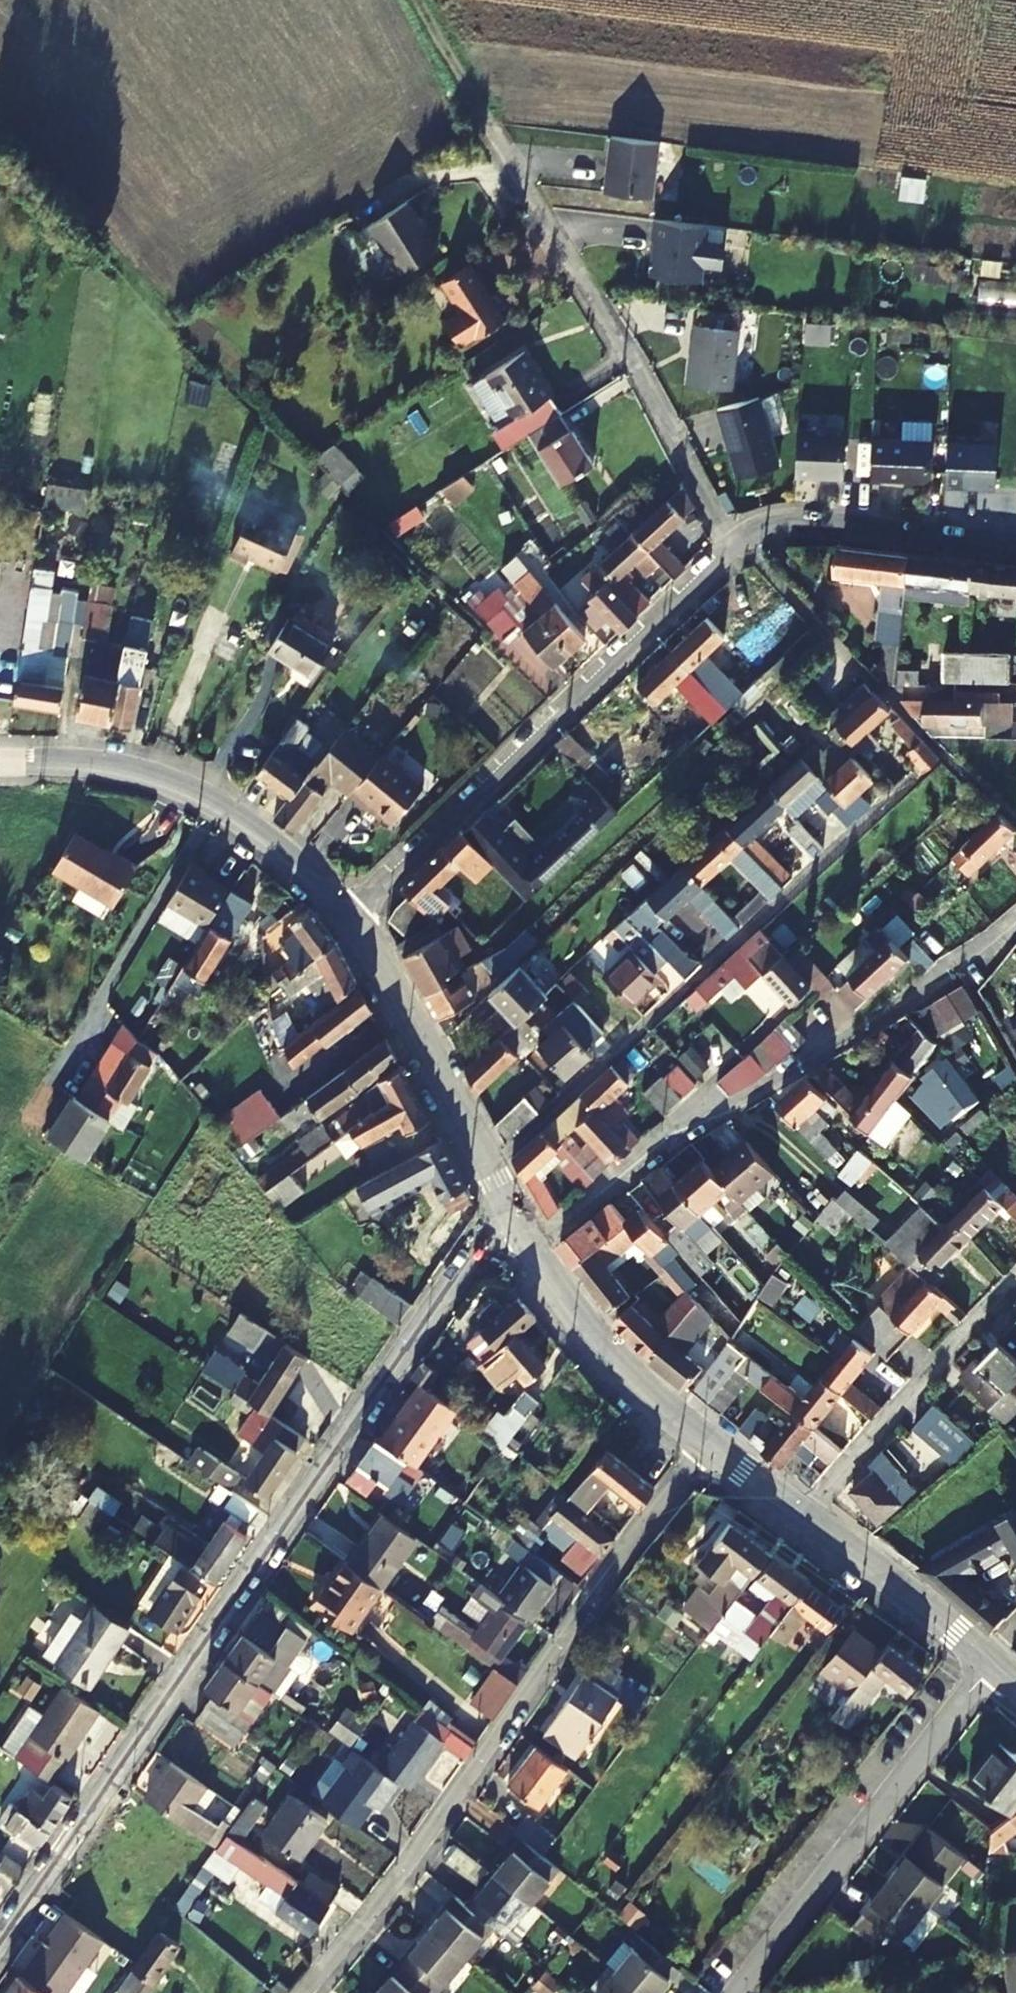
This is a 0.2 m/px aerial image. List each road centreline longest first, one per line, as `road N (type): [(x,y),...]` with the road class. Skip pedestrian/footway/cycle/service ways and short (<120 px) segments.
road 1 (residential): [(506,1201),(0,1945)]
road 2 (residential): [(301,1992),(484,1760),(706,1443)]
road 3 (residential): [(745,537),(352,914)]
road 4 (residential): [(528,1248),(679,1118),(759,1090),(940,976),(971,970)]
road 5 (residential): [(501,135),(567,258),(745,537)]
road 6 (residential): [(987,1660),(973,1689),(739,1992)]
road 7 (tertiary): [(352,914),(292,856),(187,781),(0,772)]
road 8 (tertiary): [(506,1201),(352,914)]
road 9 (residential): [(800,1518),(1015,1287)]
road 10 (residential): [(1015,547),(794,523),(745,537)]
road 11 (tertiary): [(706,1443),(650,1398),(528,1248)]
road 12 (tertiary): [(987,1660),(800,1518)]
road 13 (track): [(425,0),(501,135)]
road 14 (tertiary): [(800,1518),(706,1443)]

